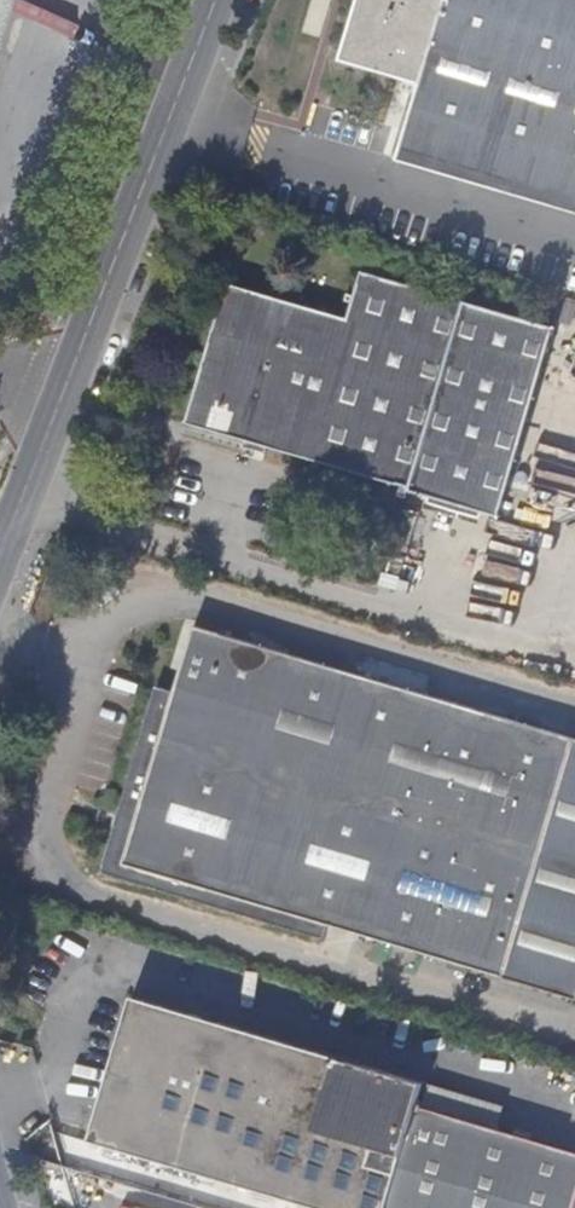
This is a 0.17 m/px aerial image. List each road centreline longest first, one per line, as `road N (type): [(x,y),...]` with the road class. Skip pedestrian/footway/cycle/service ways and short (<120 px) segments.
road 1 (tertiary): [(216,0),(0,557)]

